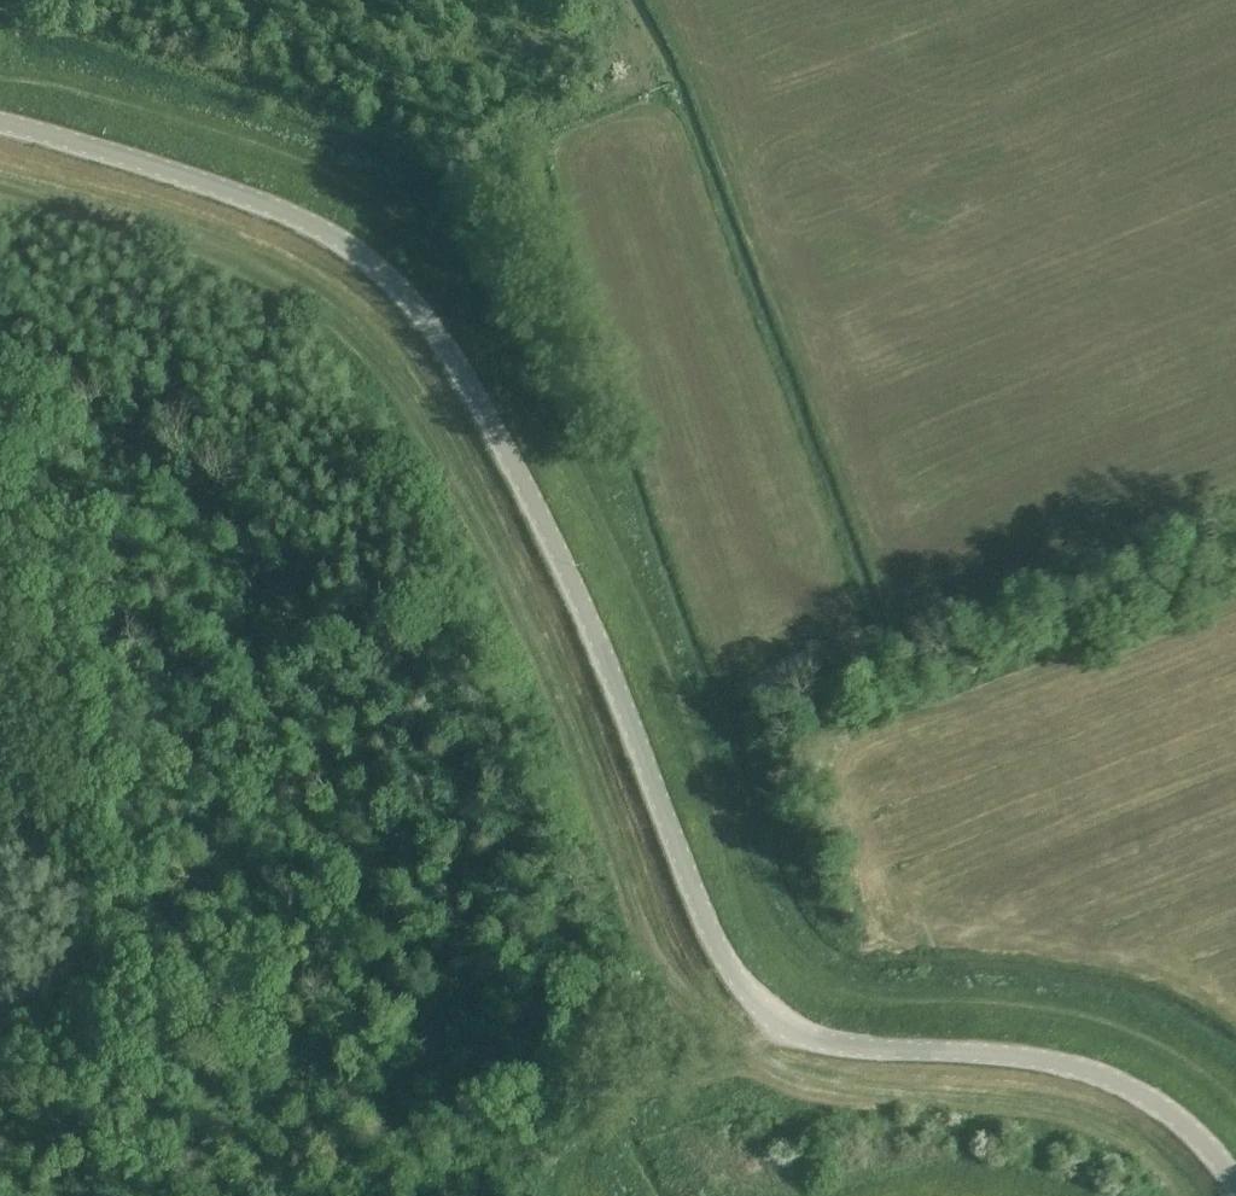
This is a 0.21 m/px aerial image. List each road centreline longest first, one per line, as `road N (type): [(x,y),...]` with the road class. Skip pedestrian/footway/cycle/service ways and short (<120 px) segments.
road 1 (tertiary): [(1235,1185),(1175,1118),(1095,1074),(990,1054),(831,1044),(790,1031),(759,1009),(701,915),(554,549),(468,384),(398,287),(348,244),(288,213),(0,123)]
road 2 (track): [(769,1017),(732,1063),(662,1109),(605,1132),(585,1153)]

